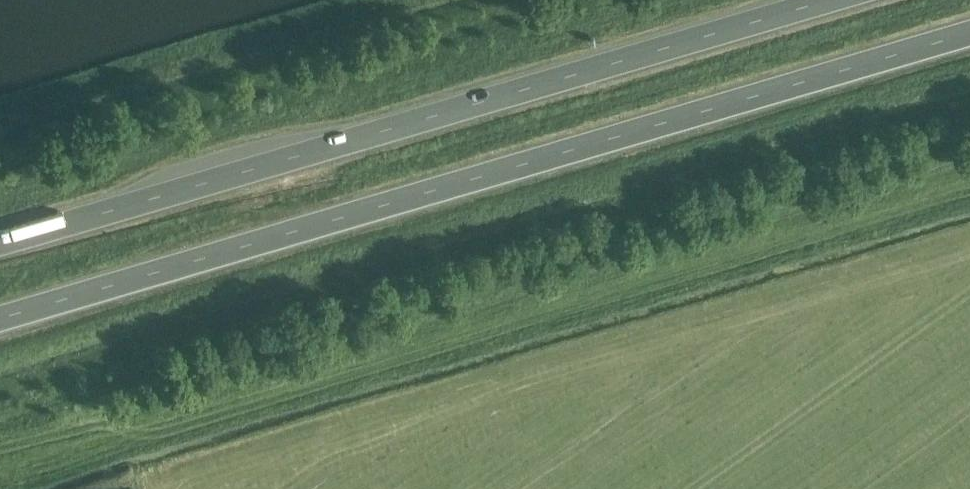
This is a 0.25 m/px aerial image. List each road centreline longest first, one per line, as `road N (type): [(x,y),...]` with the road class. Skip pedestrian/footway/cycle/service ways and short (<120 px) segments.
road 1 (trunk): [(0,321),(969,39)]
road 2 (trunk): [(851,0),(0,243)]

